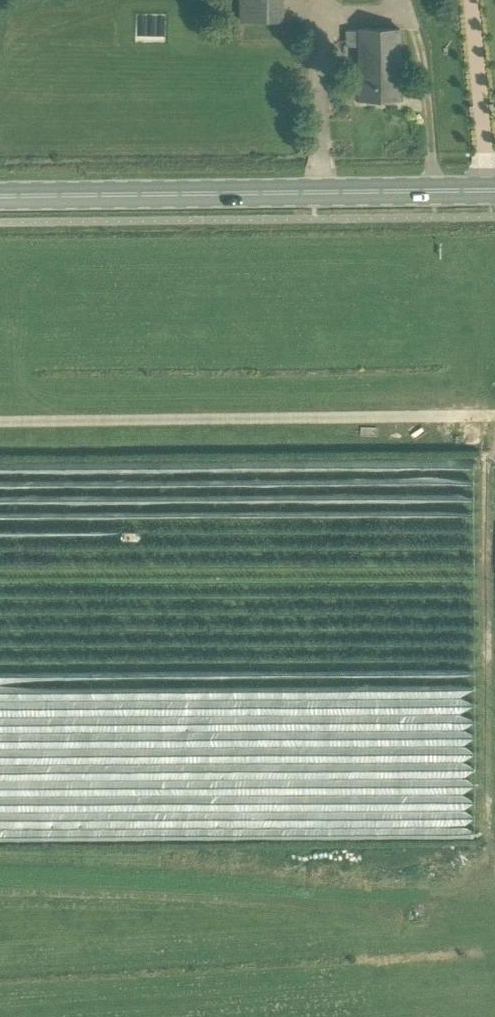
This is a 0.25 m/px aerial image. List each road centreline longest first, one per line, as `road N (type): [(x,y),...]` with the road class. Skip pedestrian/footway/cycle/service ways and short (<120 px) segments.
road 1 (primary): [(0,197),(494,194)]

